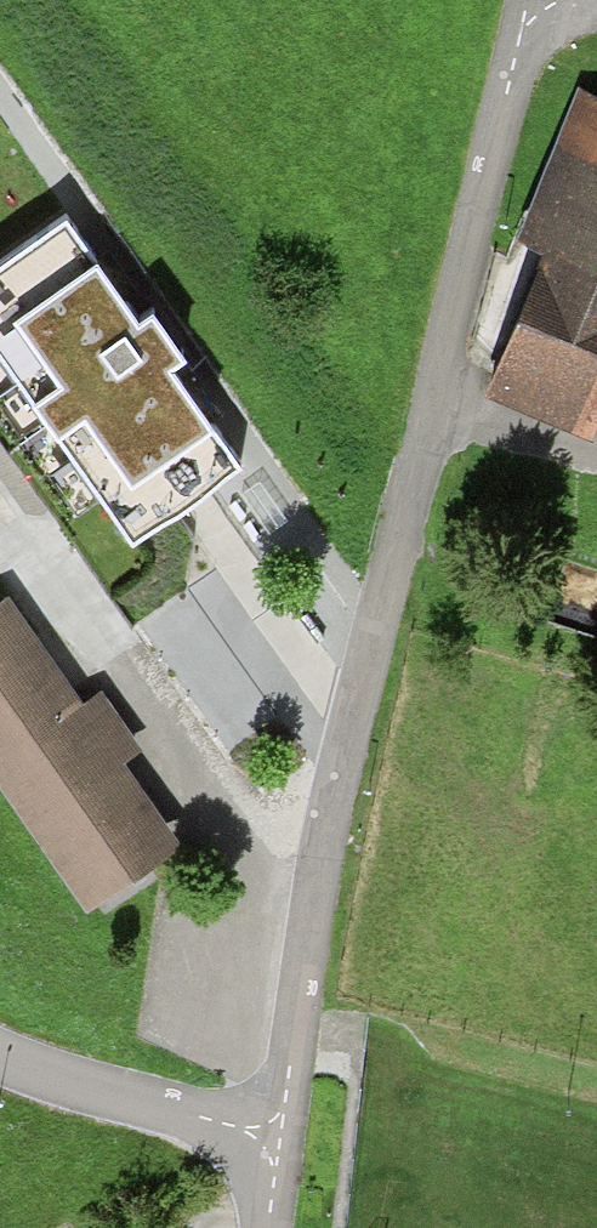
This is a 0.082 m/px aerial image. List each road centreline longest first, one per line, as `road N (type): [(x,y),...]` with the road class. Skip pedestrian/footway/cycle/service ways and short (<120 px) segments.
road 1 (residential): [(266,1139),(426,417)]
road 2 (residential): [(426,417),(523,0)]
road 3 (residential): [(266,1139),(122,1114),(0,1069)]
road 4 (residential): [(426,417),(596,461)]

